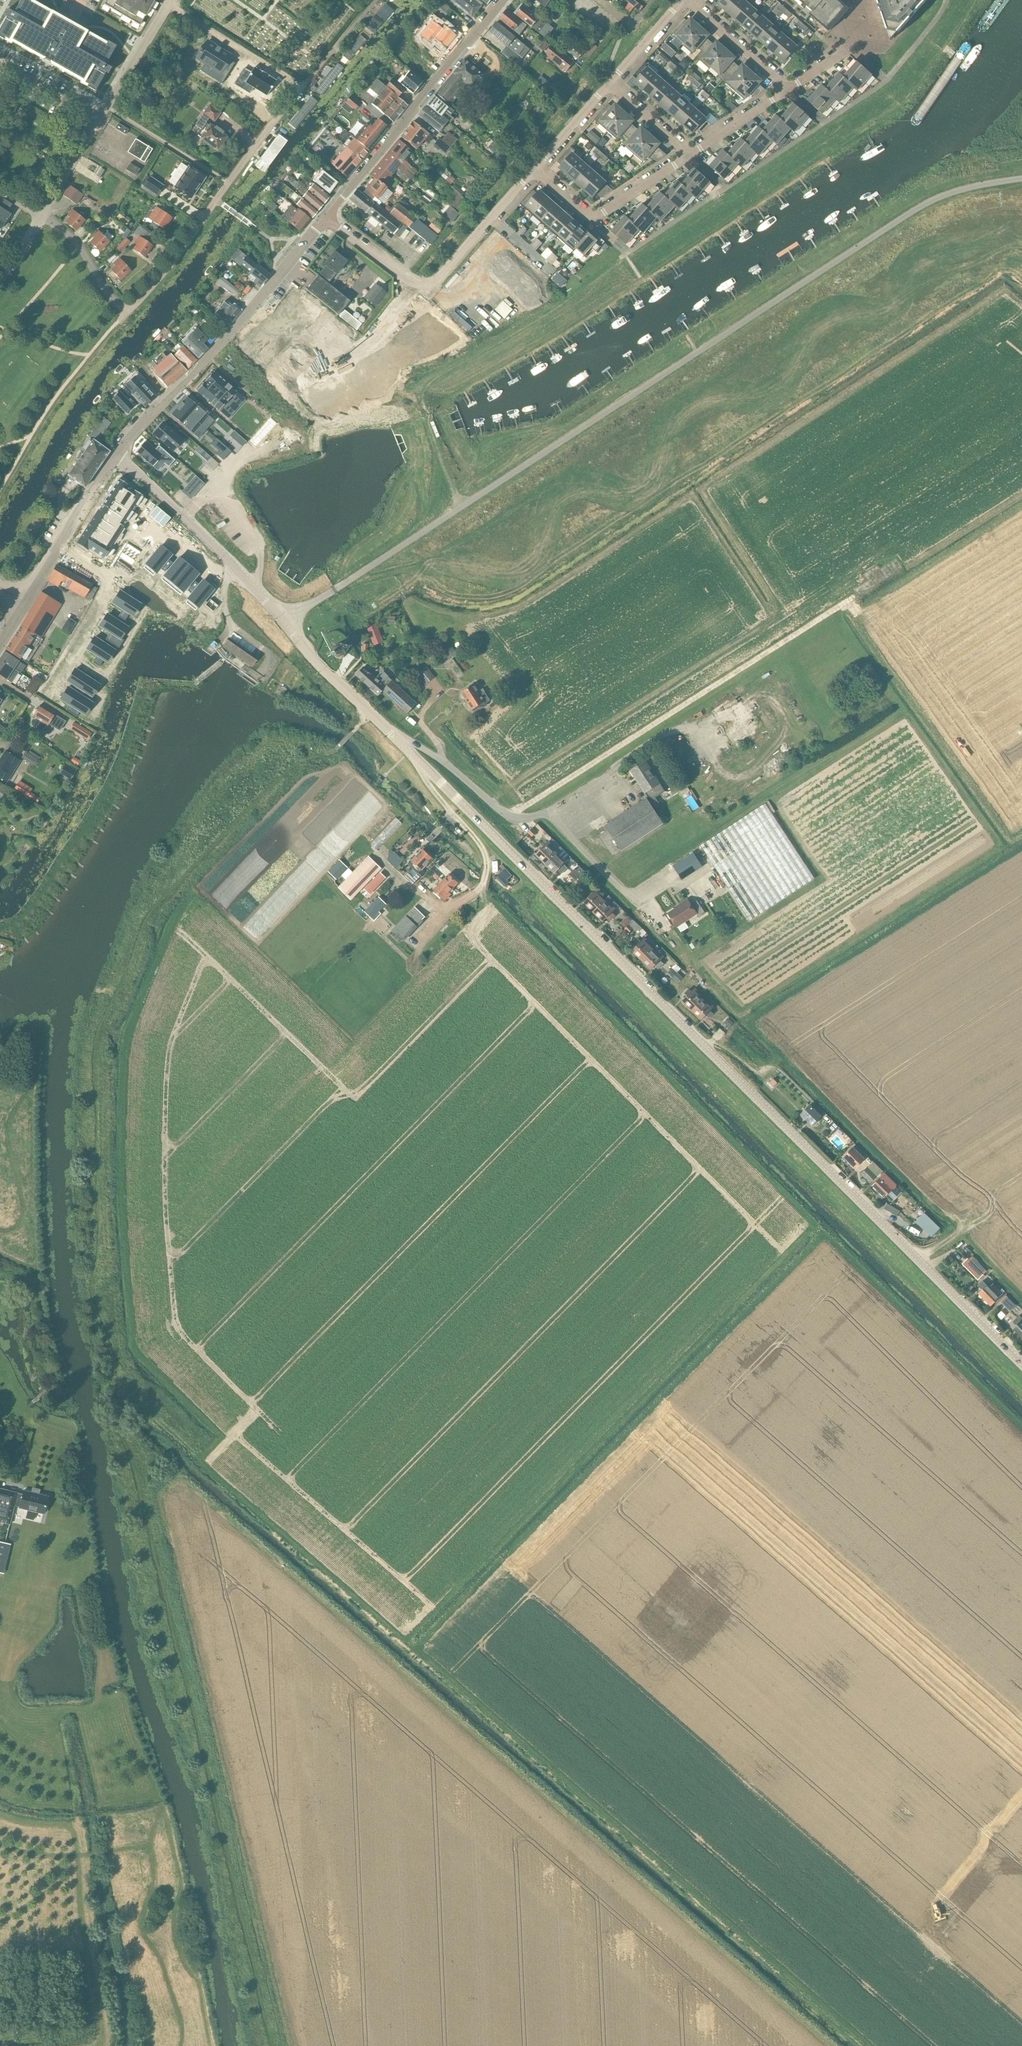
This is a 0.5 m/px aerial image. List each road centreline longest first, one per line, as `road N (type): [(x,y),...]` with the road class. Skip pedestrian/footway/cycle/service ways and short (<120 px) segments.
road 1 (tertiary): [(1021,1362),(325,671),(234,568)]
road 2 (track): [(279,617),(335,591),(918,208),(961,190),(1021,179)]
road 3 (residential): [(42,216),(71,237),(130,312),(171,268),(301,86),(378,0)]
road 4 (track): [(898,568),(509,817)]
road 5 (unclassified): [(114,458),(324,218)]
road 6 (unclassified): [(324,218),(502,0)]
road 7 (residential): [(58,546),(114,579),(45,697)]
road 8 (residential): [(534,170),(593,220),(691,155)]
road 9 (residential): [(416,287),(425,294),(534,170)]
road 10 (tertiary): [(234,568),(114,458)]
road 11 (residential): [(97,122),(169,0)]
road 12 (residential): [(416,287),(350,363),(317,378)]
road 13 (residential): [(688,0),(786,90)]

